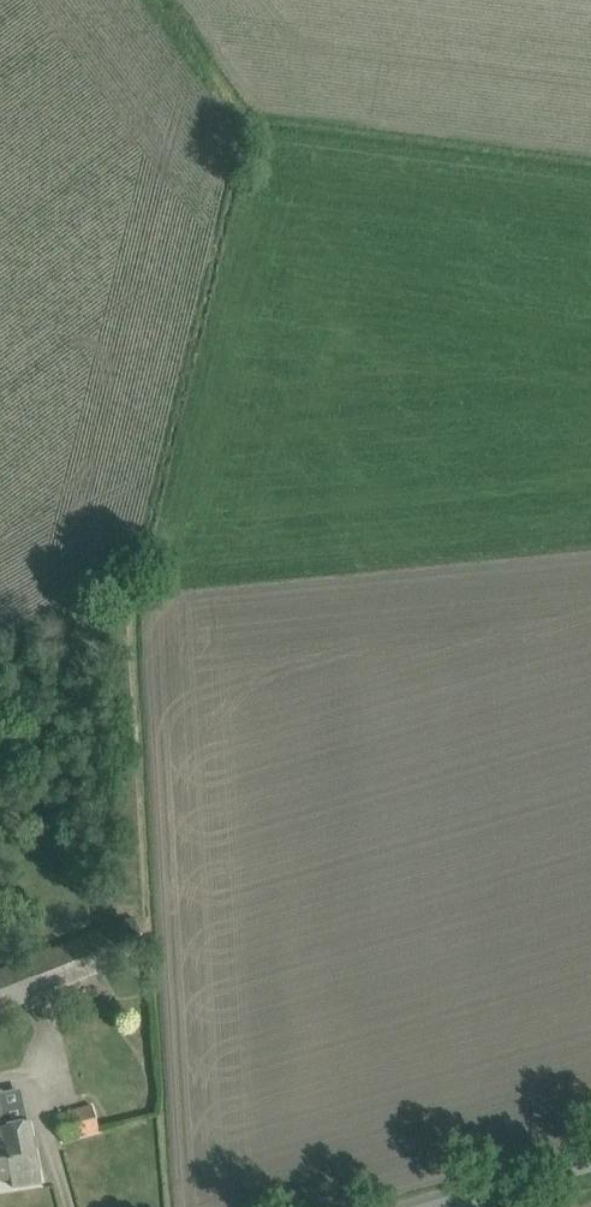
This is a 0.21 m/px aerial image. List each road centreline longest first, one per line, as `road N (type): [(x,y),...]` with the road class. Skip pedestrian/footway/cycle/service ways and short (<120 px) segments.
road 1 (unclassified): [(428,1206),(590,1161)]

